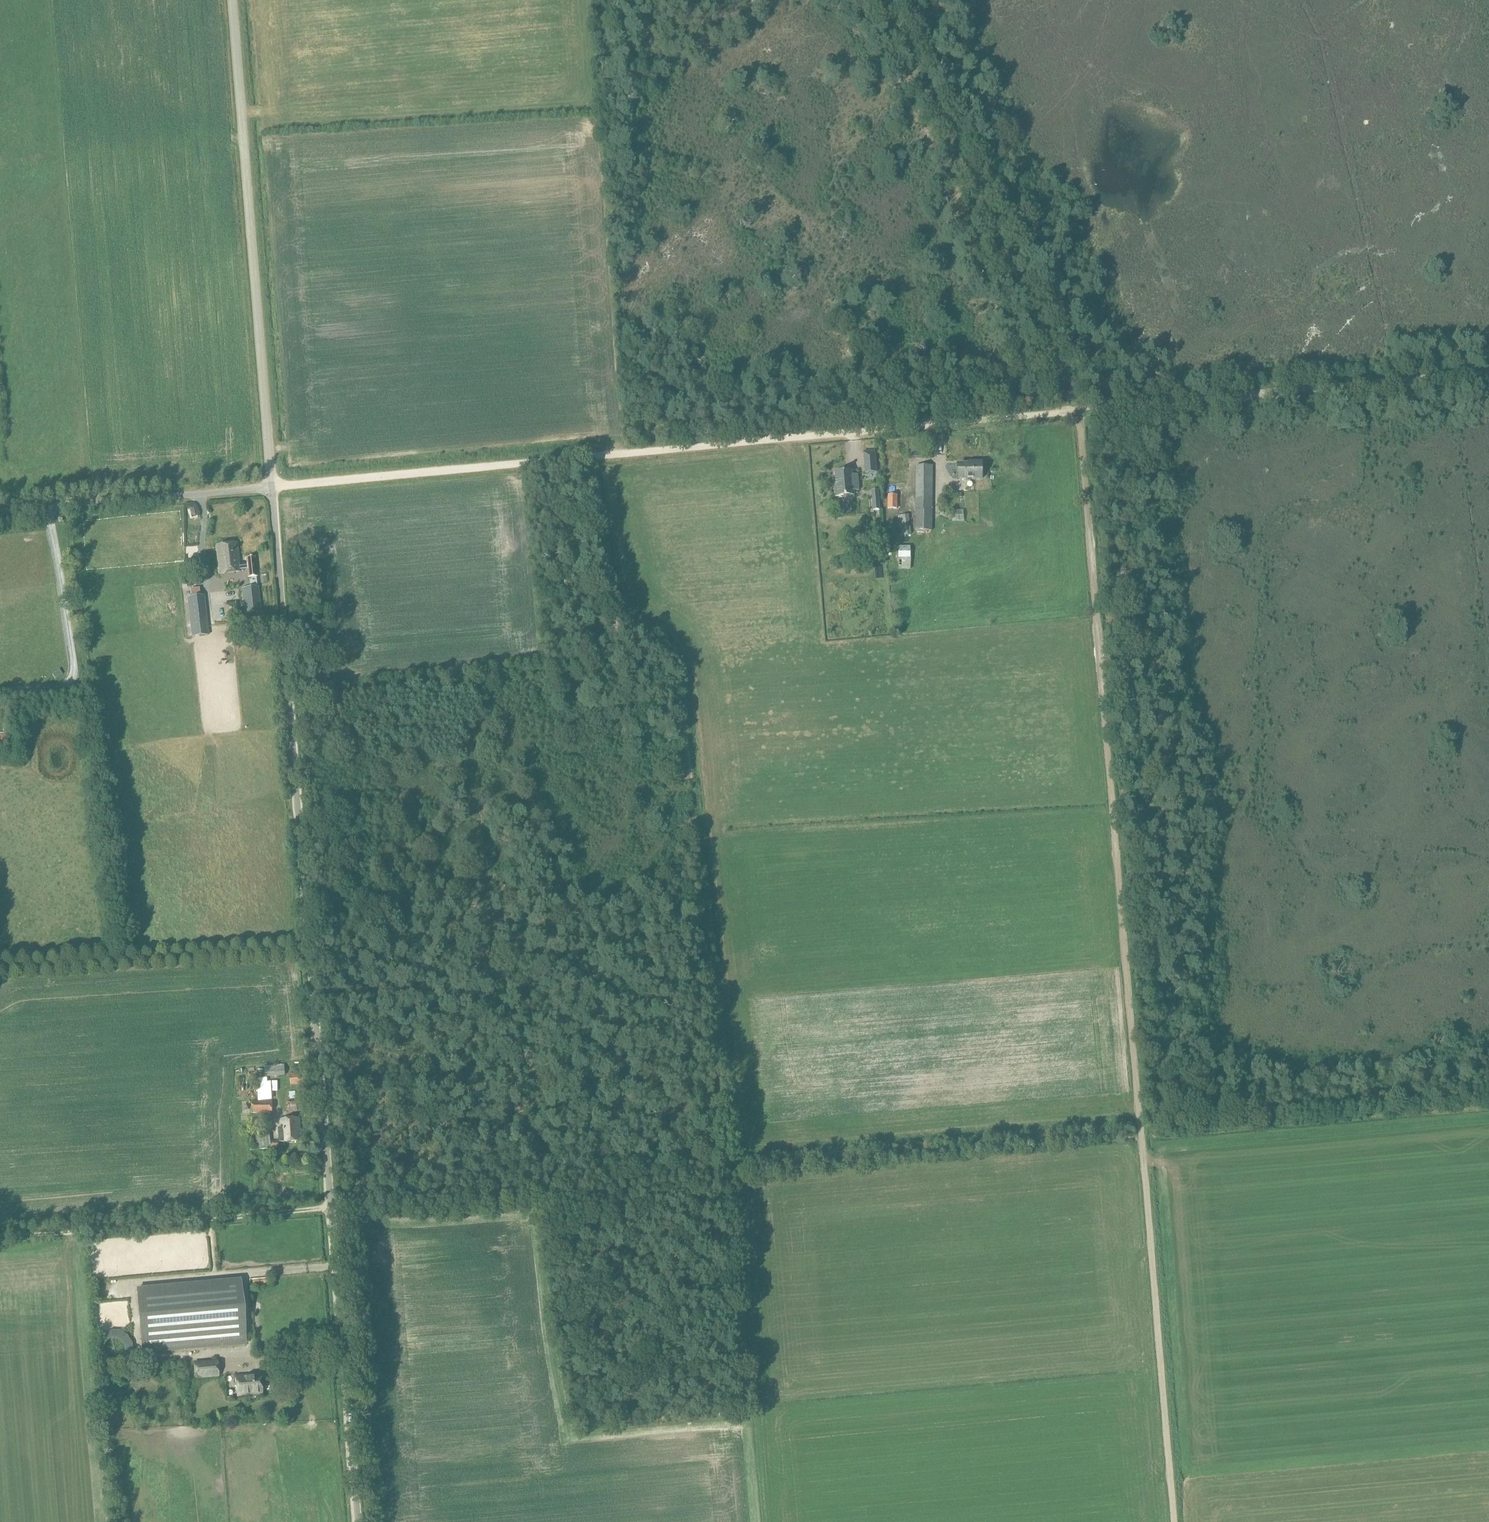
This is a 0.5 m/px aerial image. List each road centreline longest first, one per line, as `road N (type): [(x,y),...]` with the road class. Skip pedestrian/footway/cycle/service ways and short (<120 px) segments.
road 1 (unclassified): [(359,1521),(272,487)]
road 2 (track): [(272,487),(1079,411)]
road 3 (track): [(1079,411),(1141,1135)]
road 4 (unclassified): [(272,487),(232,0)]
road 5 (track): [(1079,411),(1488,374)]
road 6 (track): [(1141,1135),(1173,1521)]
road 7 (track): [(0,1237),(332,1207)]
road 8 (unclassified): [(0,512),(272,487)]

